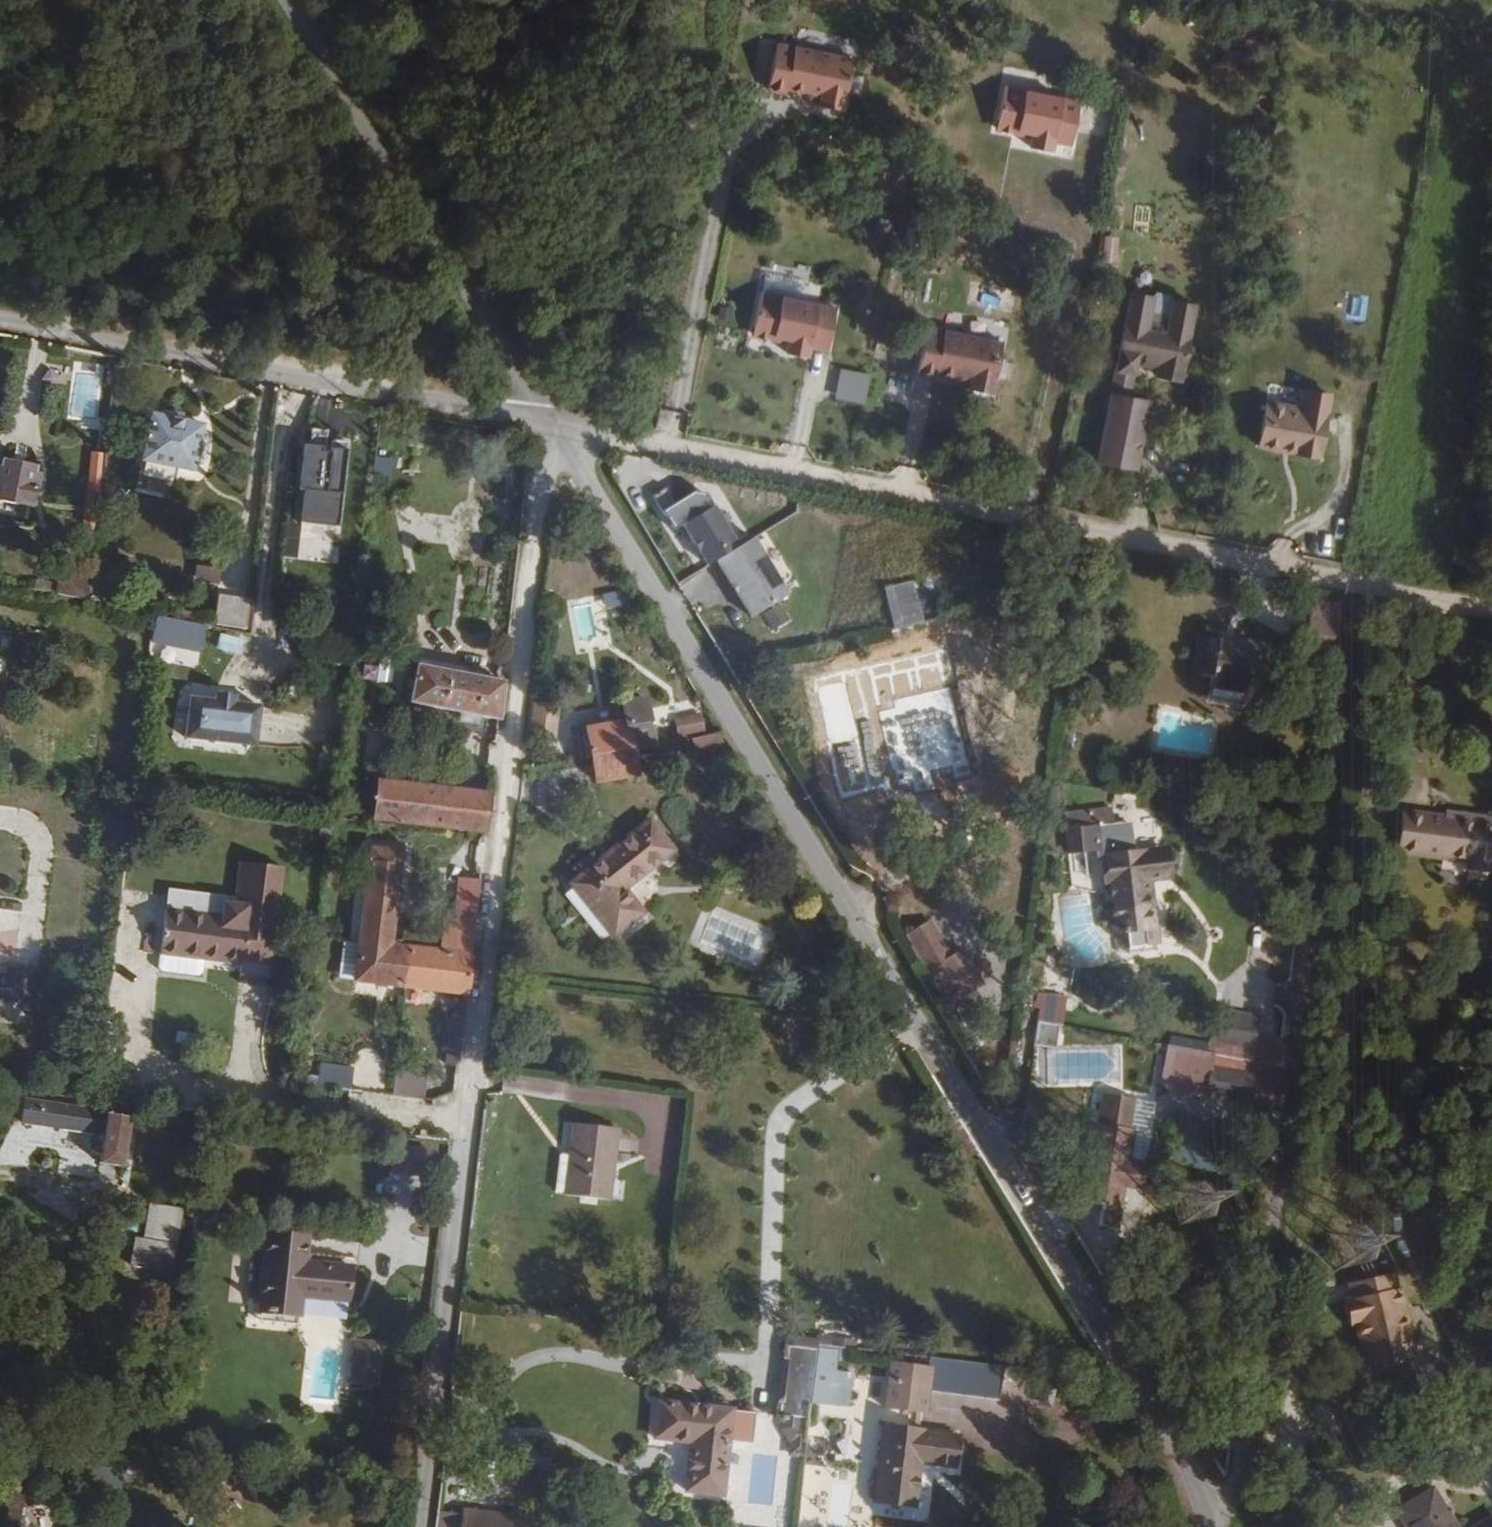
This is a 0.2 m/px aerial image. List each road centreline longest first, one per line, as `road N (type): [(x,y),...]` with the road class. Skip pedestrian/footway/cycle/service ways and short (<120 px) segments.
road 1 (unclassified): [(557,424),(1167,1406),(1220,1526)]
road 2 (residential): [(557,424),(421,1526)]
road 3 (unclassified): [(557,424),(1491,607)]
road 4 (unclassified): [(557,424),(0,317)]
road 5 (residential): [(1315,984),(1239,1500),(1225,1526)]
road 6 (unclassified): [(291,0),(557,424)]
road 7 (track): [(1359,0),(1491,29)]

